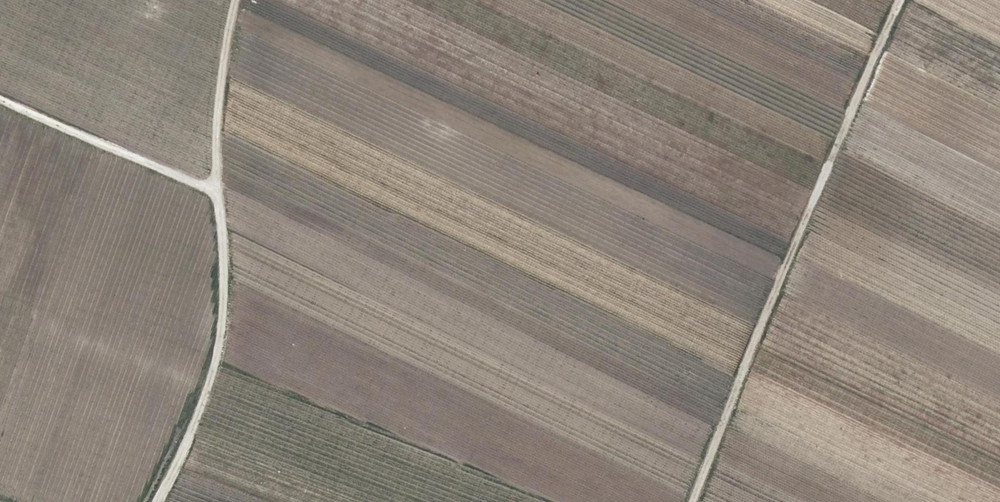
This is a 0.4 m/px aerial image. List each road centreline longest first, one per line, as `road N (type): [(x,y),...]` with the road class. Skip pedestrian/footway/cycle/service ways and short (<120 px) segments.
road 1 (track): [(690,501),(898,0)]
road 2 (track): [(232,0),(216,106),(224,330),(201,405),(156,501)]

